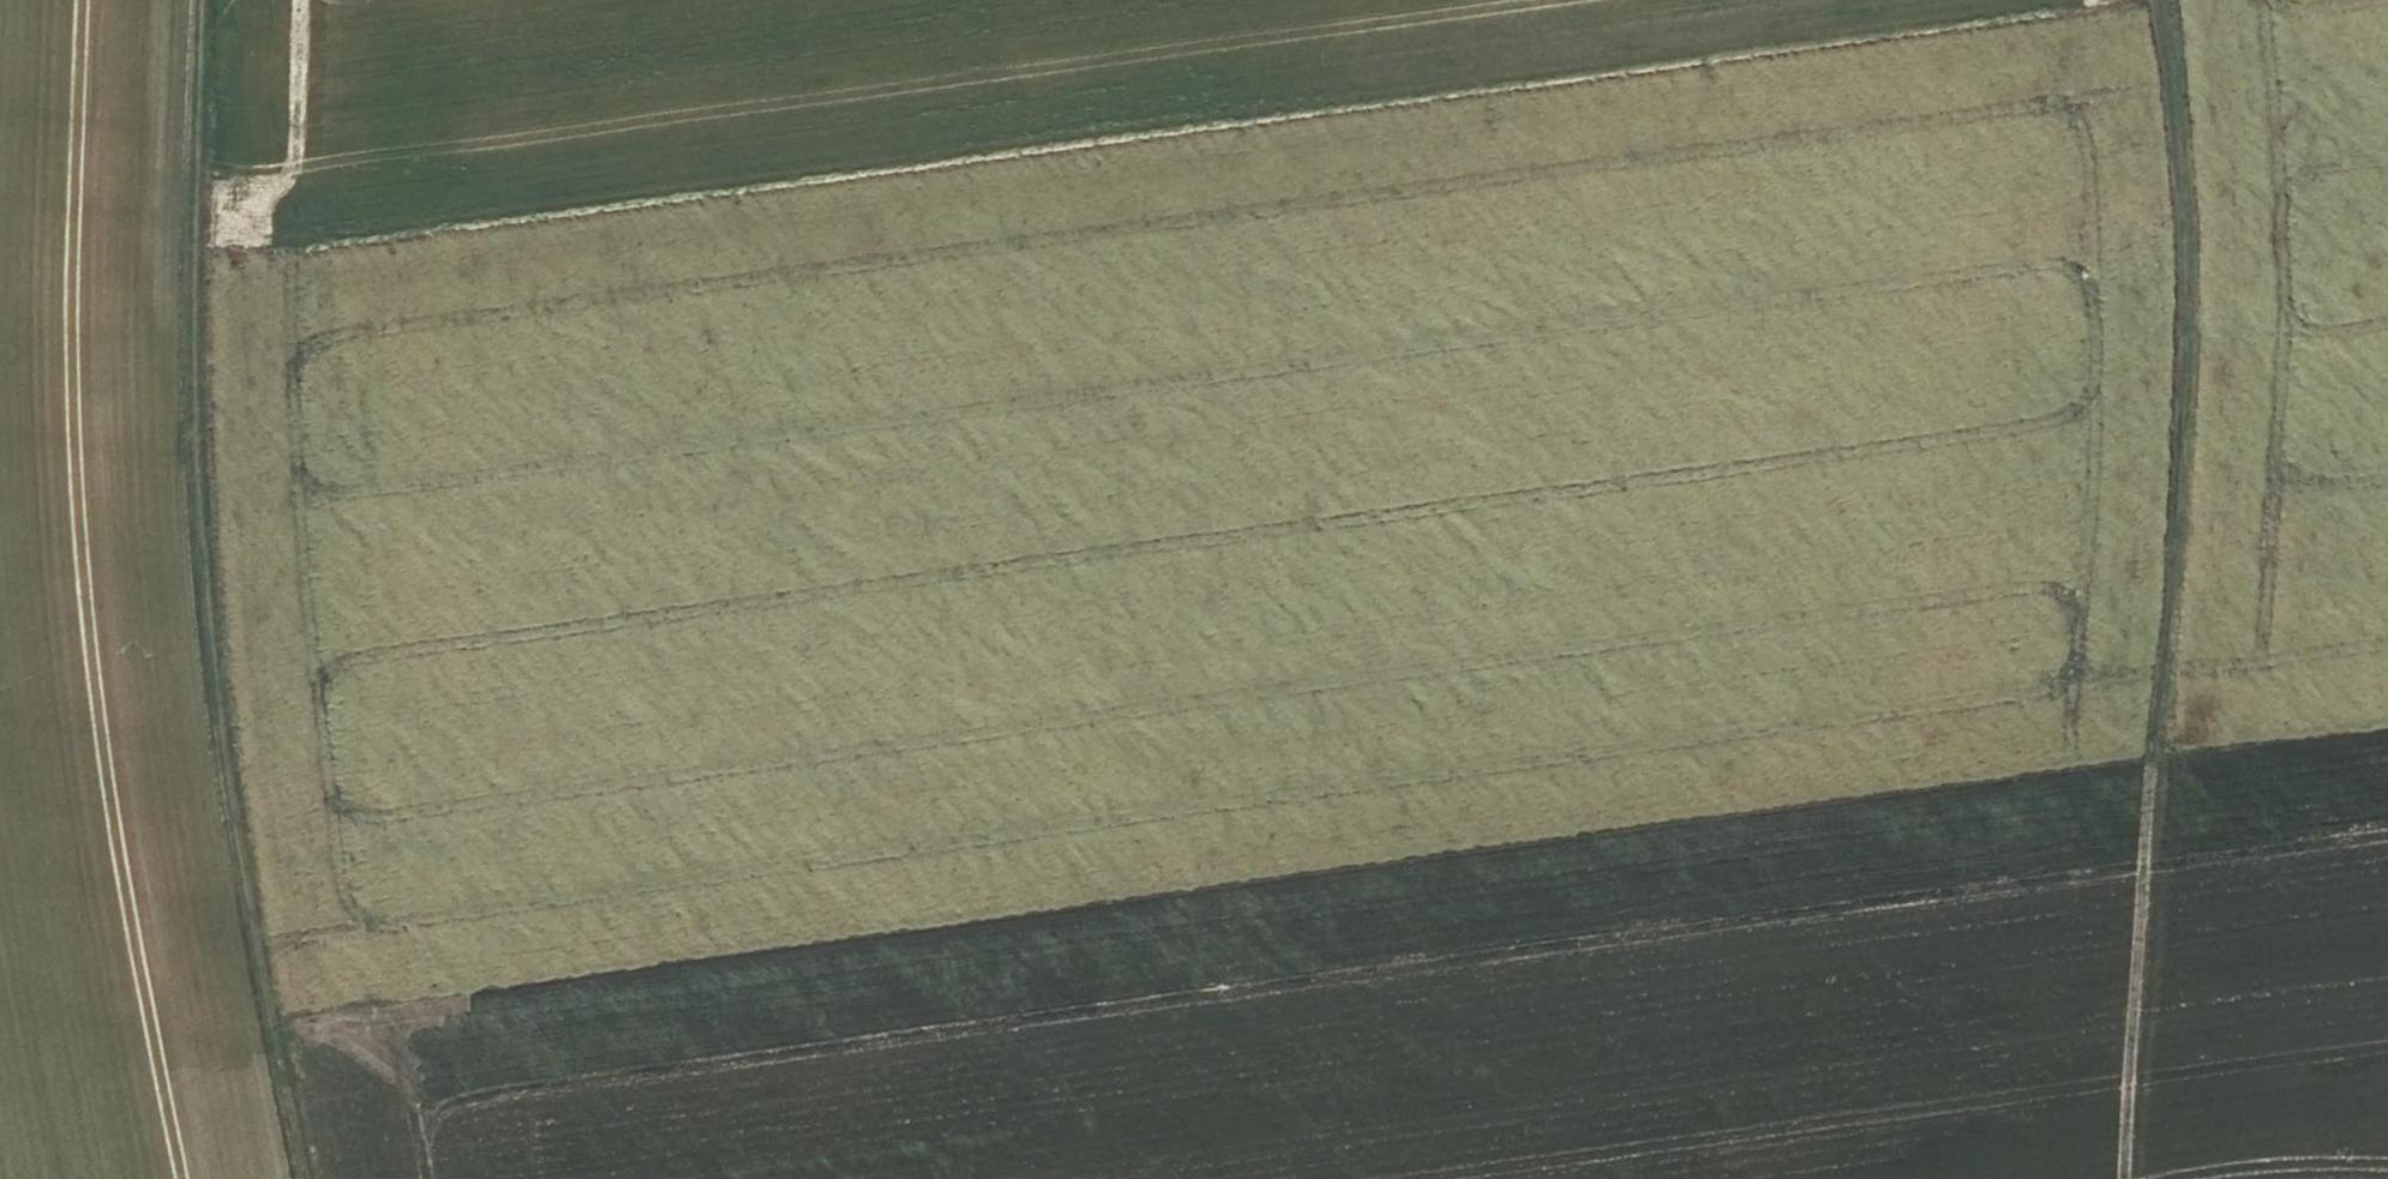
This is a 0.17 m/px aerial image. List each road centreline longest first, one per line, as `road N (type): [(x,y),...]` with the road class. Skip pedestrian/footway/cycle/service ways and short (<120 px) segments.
road 1 (track): [(197,0),(184,273),(186,490),(307,1178)]
road 2 (track): [(2134,1178),(2166,742),(2167,226),(2136,0)]

